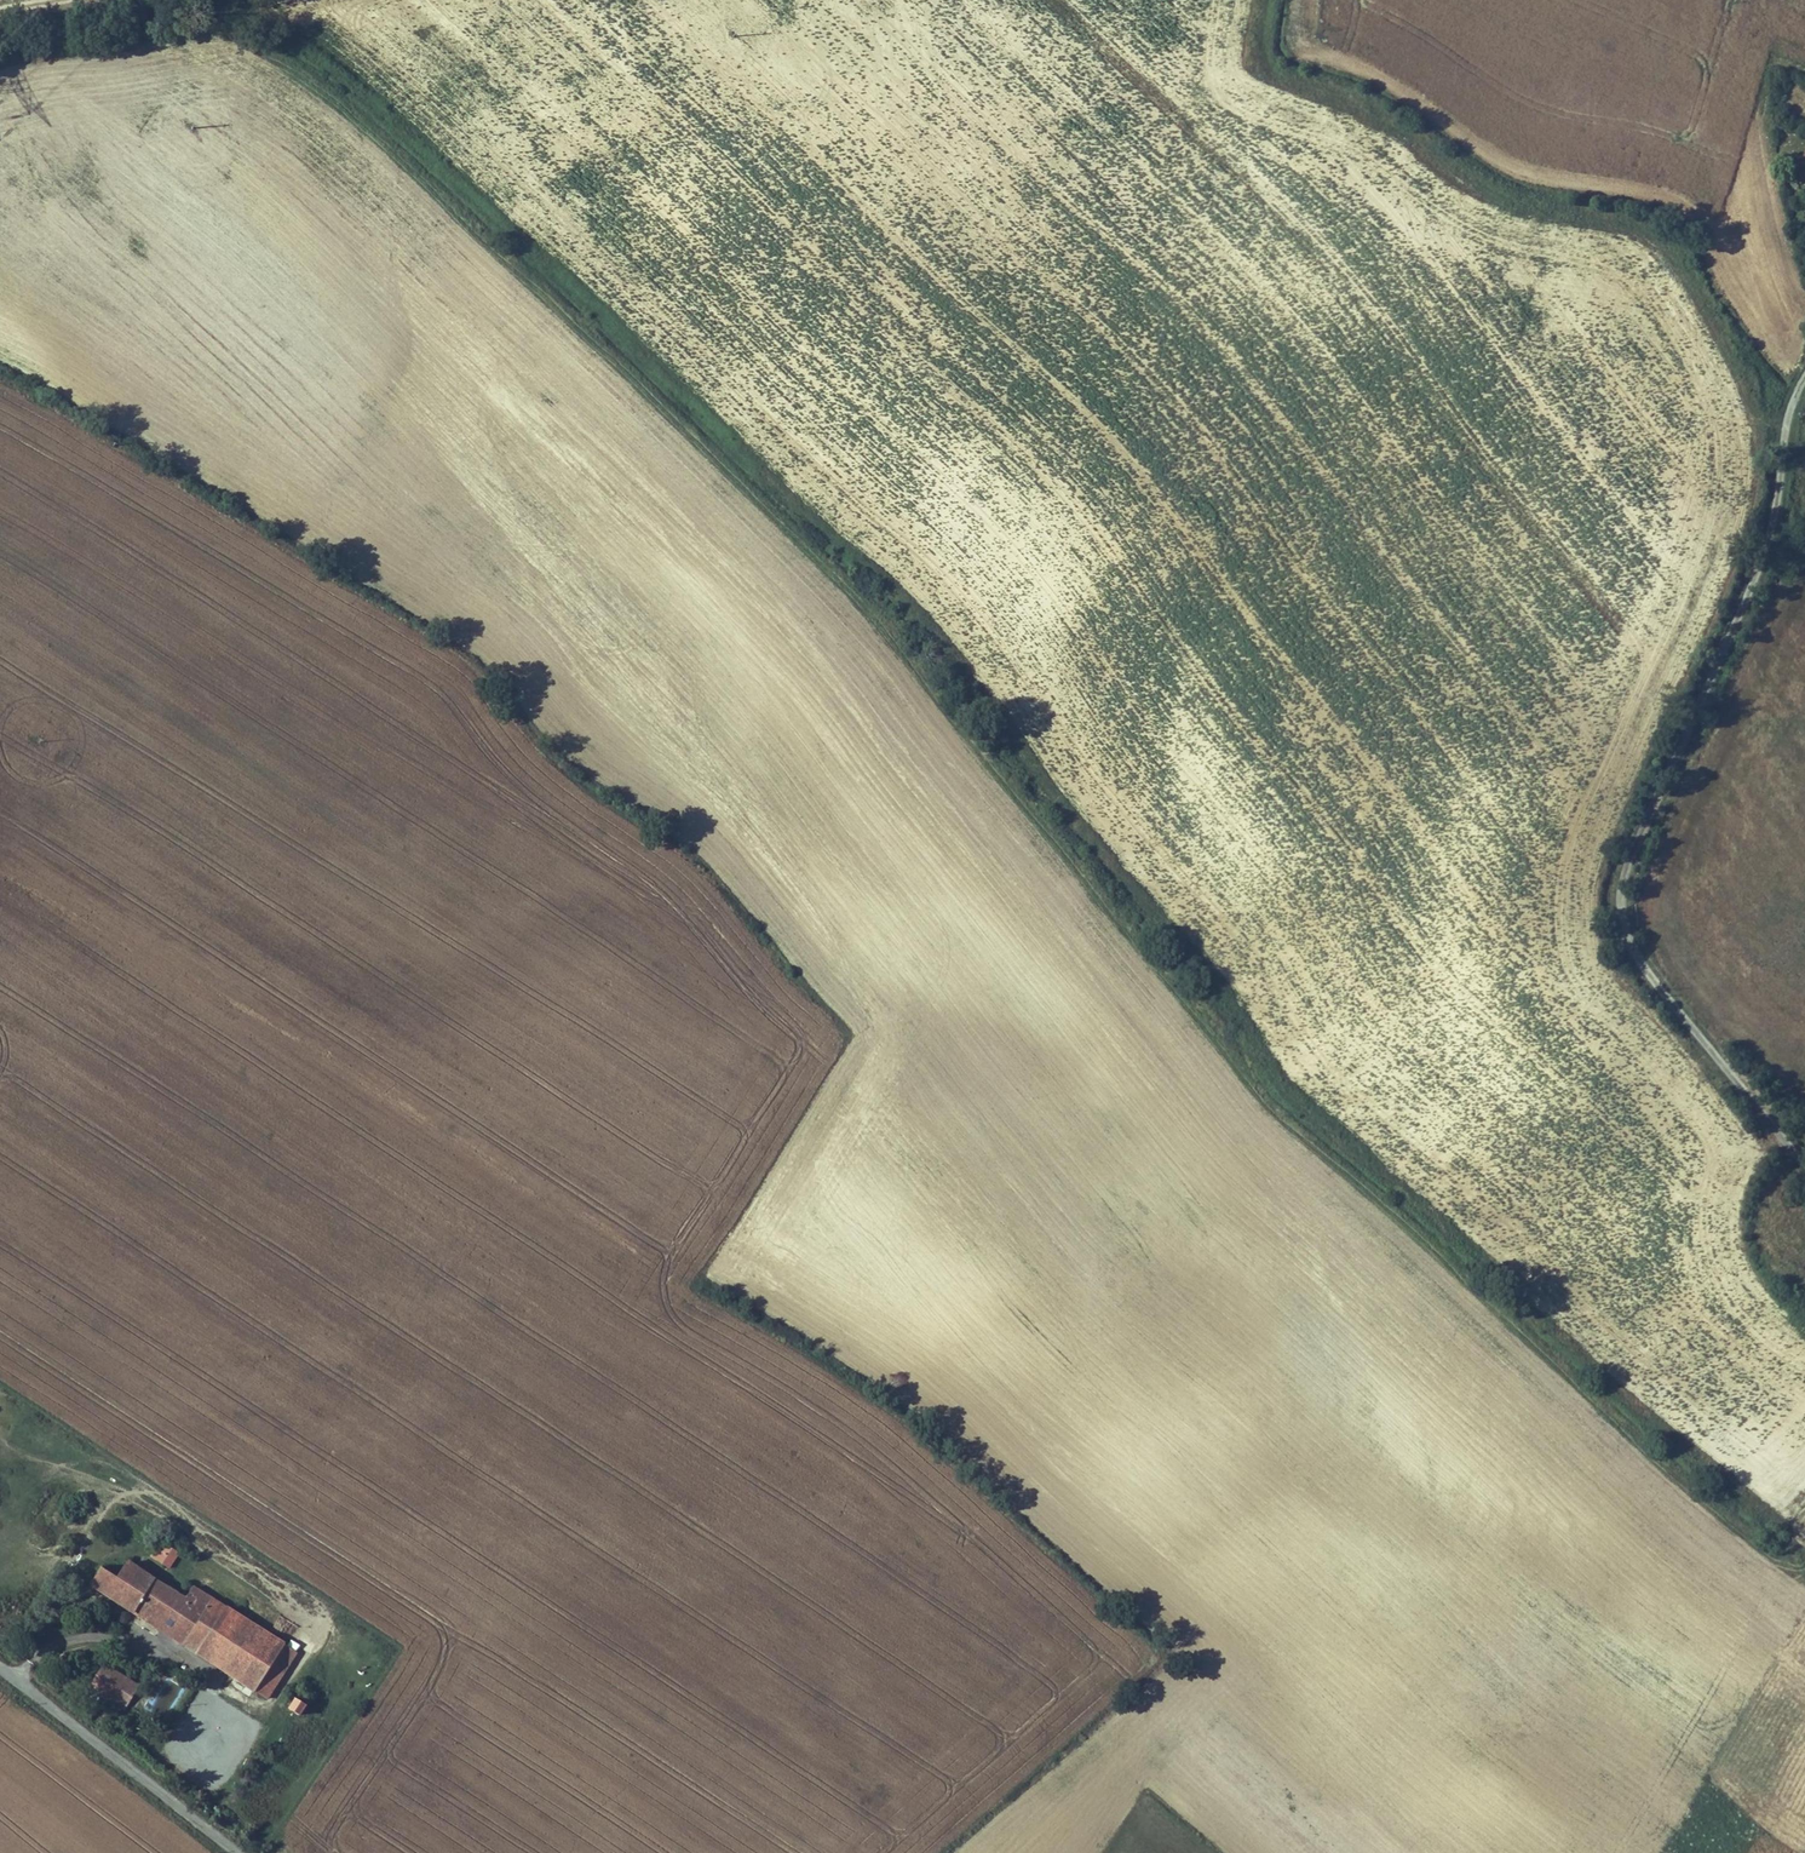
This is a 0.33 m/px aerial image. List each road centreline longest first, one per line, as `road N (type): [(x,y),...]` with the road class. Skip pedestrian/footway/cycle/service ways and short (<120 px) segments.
road 1 (unclassified): [(1804,1163),(1639,958),(1621,897),(1629,860),(1747,598),(1776,507),(1788,420),(1804,379)]
road 2 (tertiary): [(0,1666),(237,1852)]

